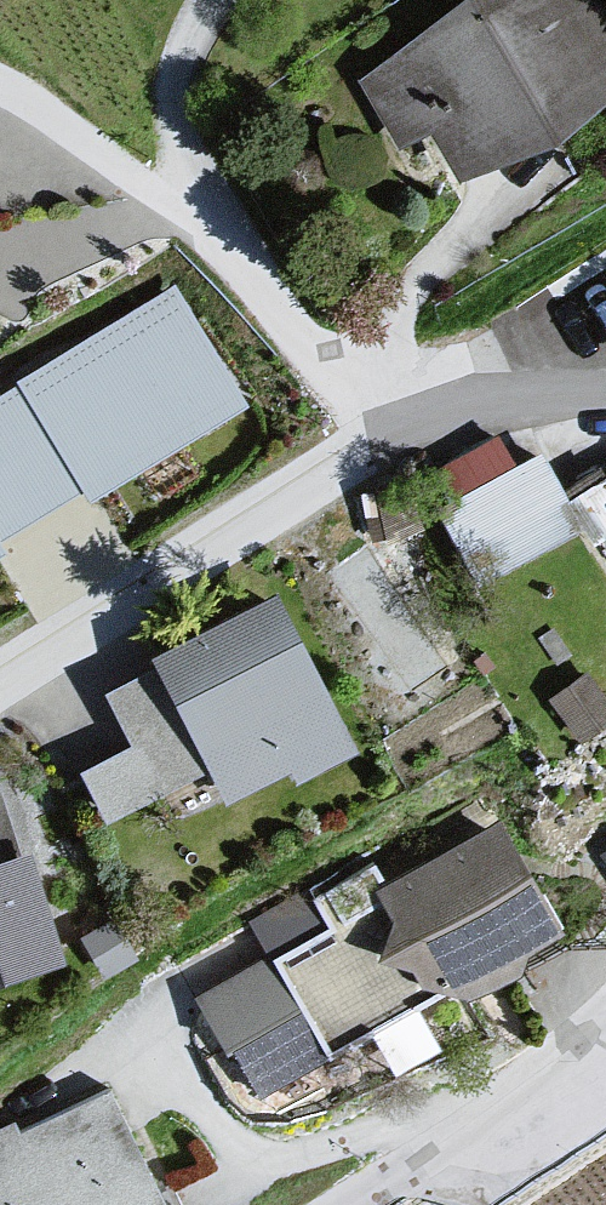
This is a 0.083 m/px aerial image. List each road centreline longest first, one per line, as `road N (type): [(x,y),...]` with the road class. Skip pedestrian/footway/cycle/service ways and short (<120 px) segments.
road 1 (residential): [(0,86),(233,258),(337,371),(388,446)]
road 2 (residential): [(388,446),(0,684)]
road 3 (residential): [(605,1008),(522,1086),(348,1204)]
road 4 (residential): [(605,397),(494,407),(388,446)]

